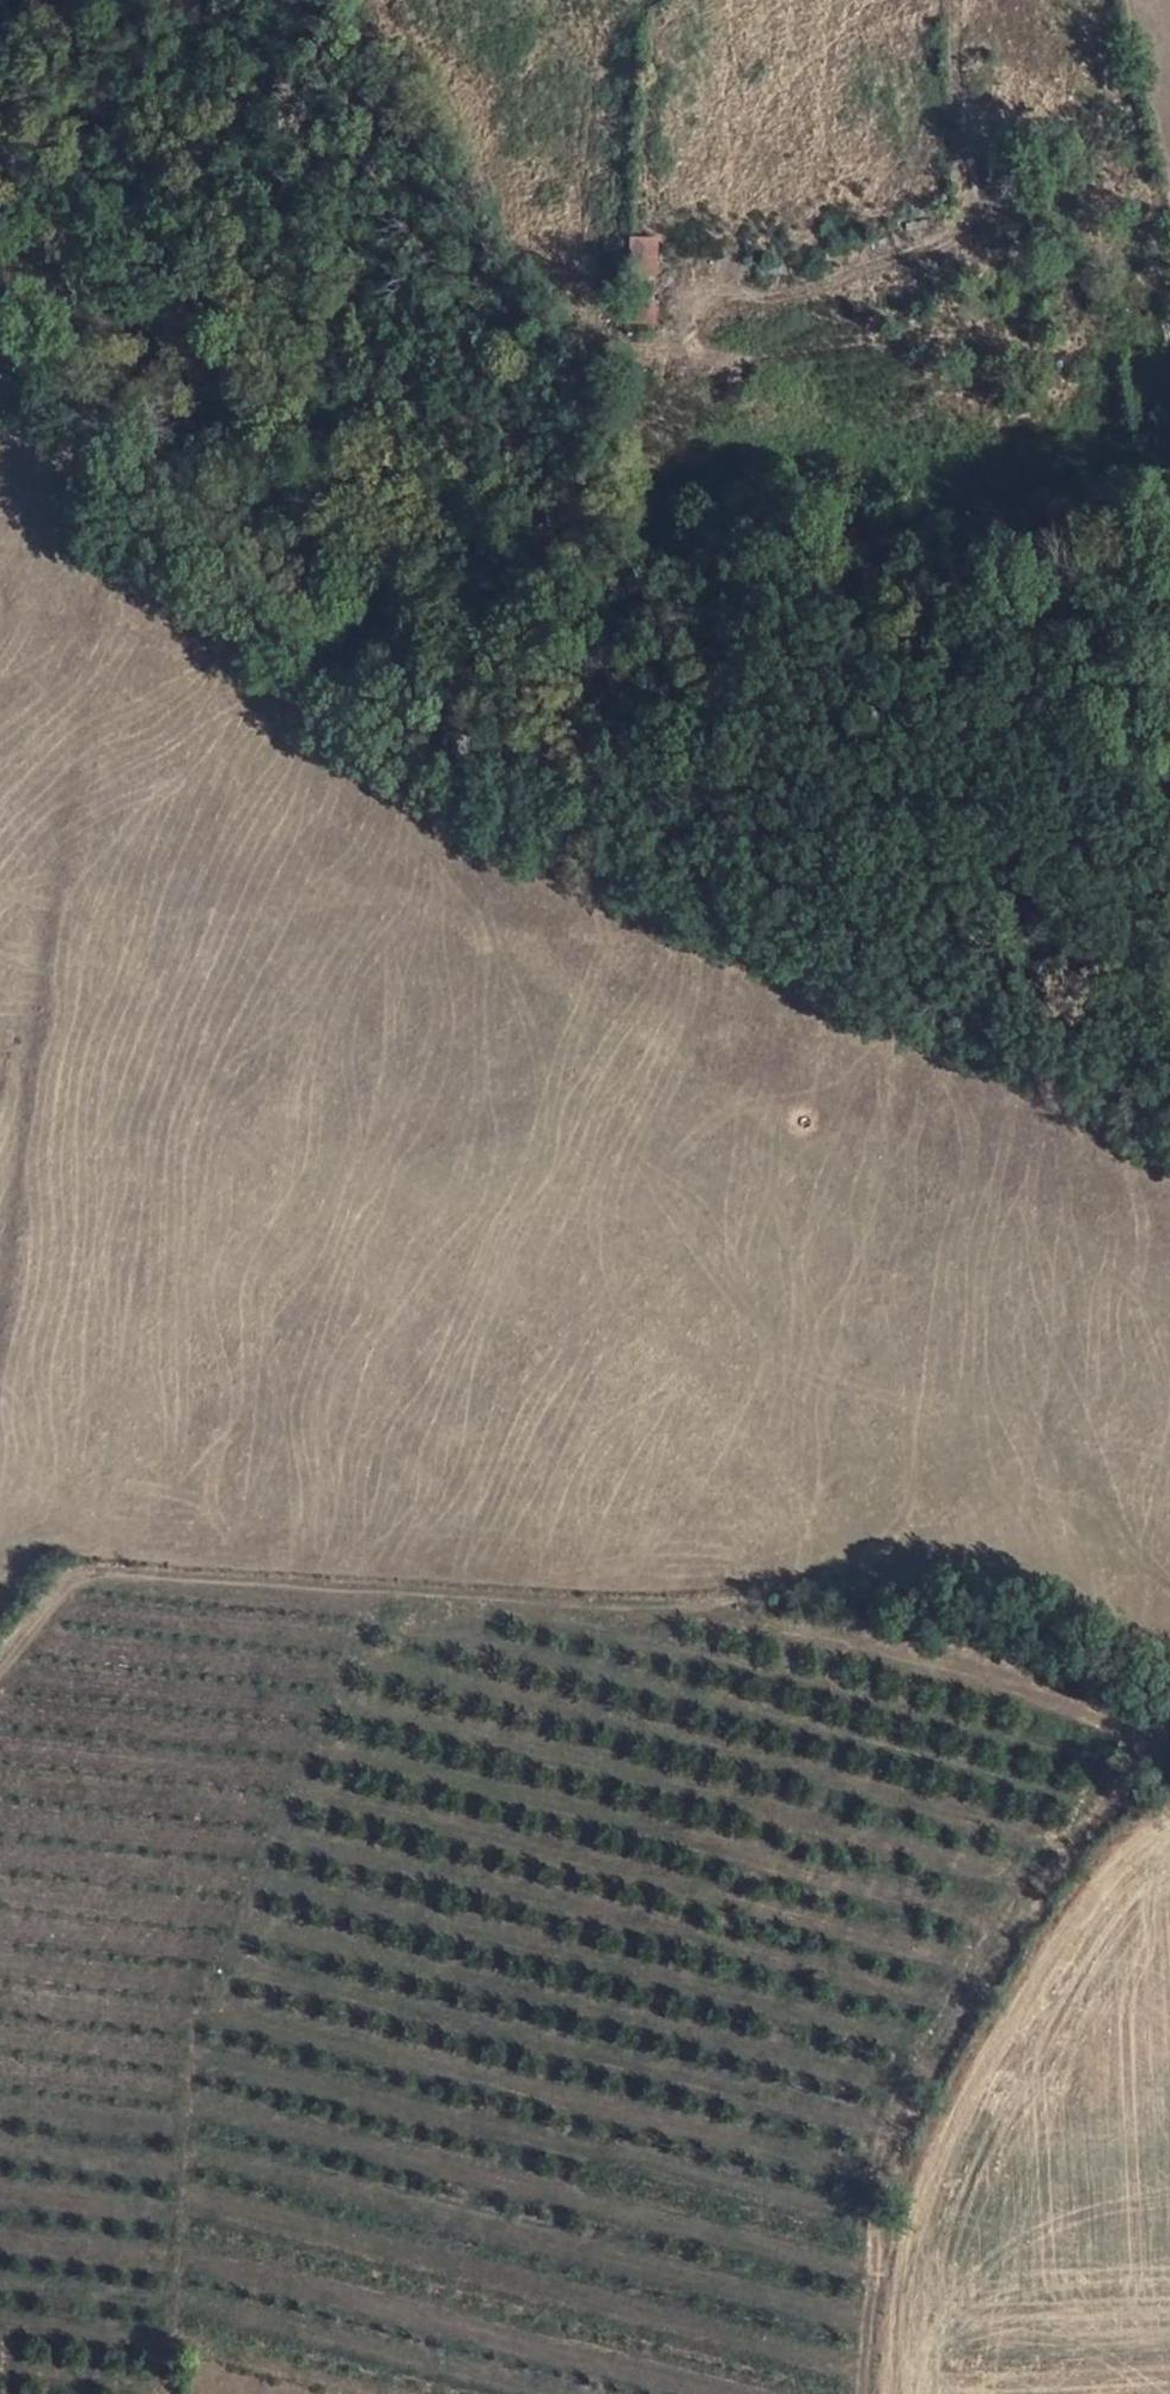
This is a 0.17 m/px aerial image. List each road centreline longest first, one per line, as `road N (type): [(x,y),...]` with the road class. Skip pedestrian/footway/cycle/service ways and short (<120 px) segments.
road 1 (track): [(687,344),(687,303),(701,291),(758,300),(930,249),(956,233),(968,207),(950,0)]
road 2 (track): [(863,2393),(875,2221)]

